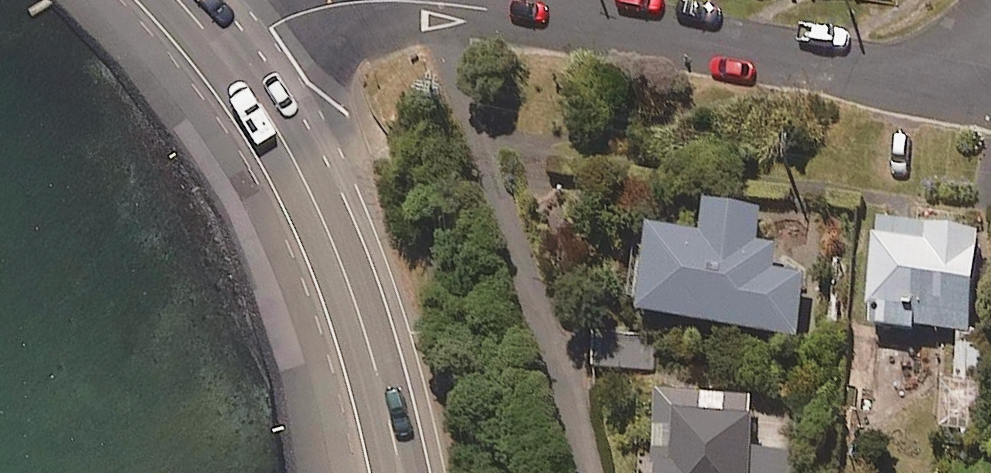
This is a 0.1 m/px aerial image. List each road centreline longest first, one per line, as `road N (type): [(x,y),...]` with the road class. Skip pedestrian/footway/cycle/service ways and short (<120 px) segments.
road 1 (residential): [(990,104),(427,0)]
road 2 (residential): [(426,0),(592,472)]
road 3 (secondary): [(227,60),(287,146),(338,250),(402,472)]

